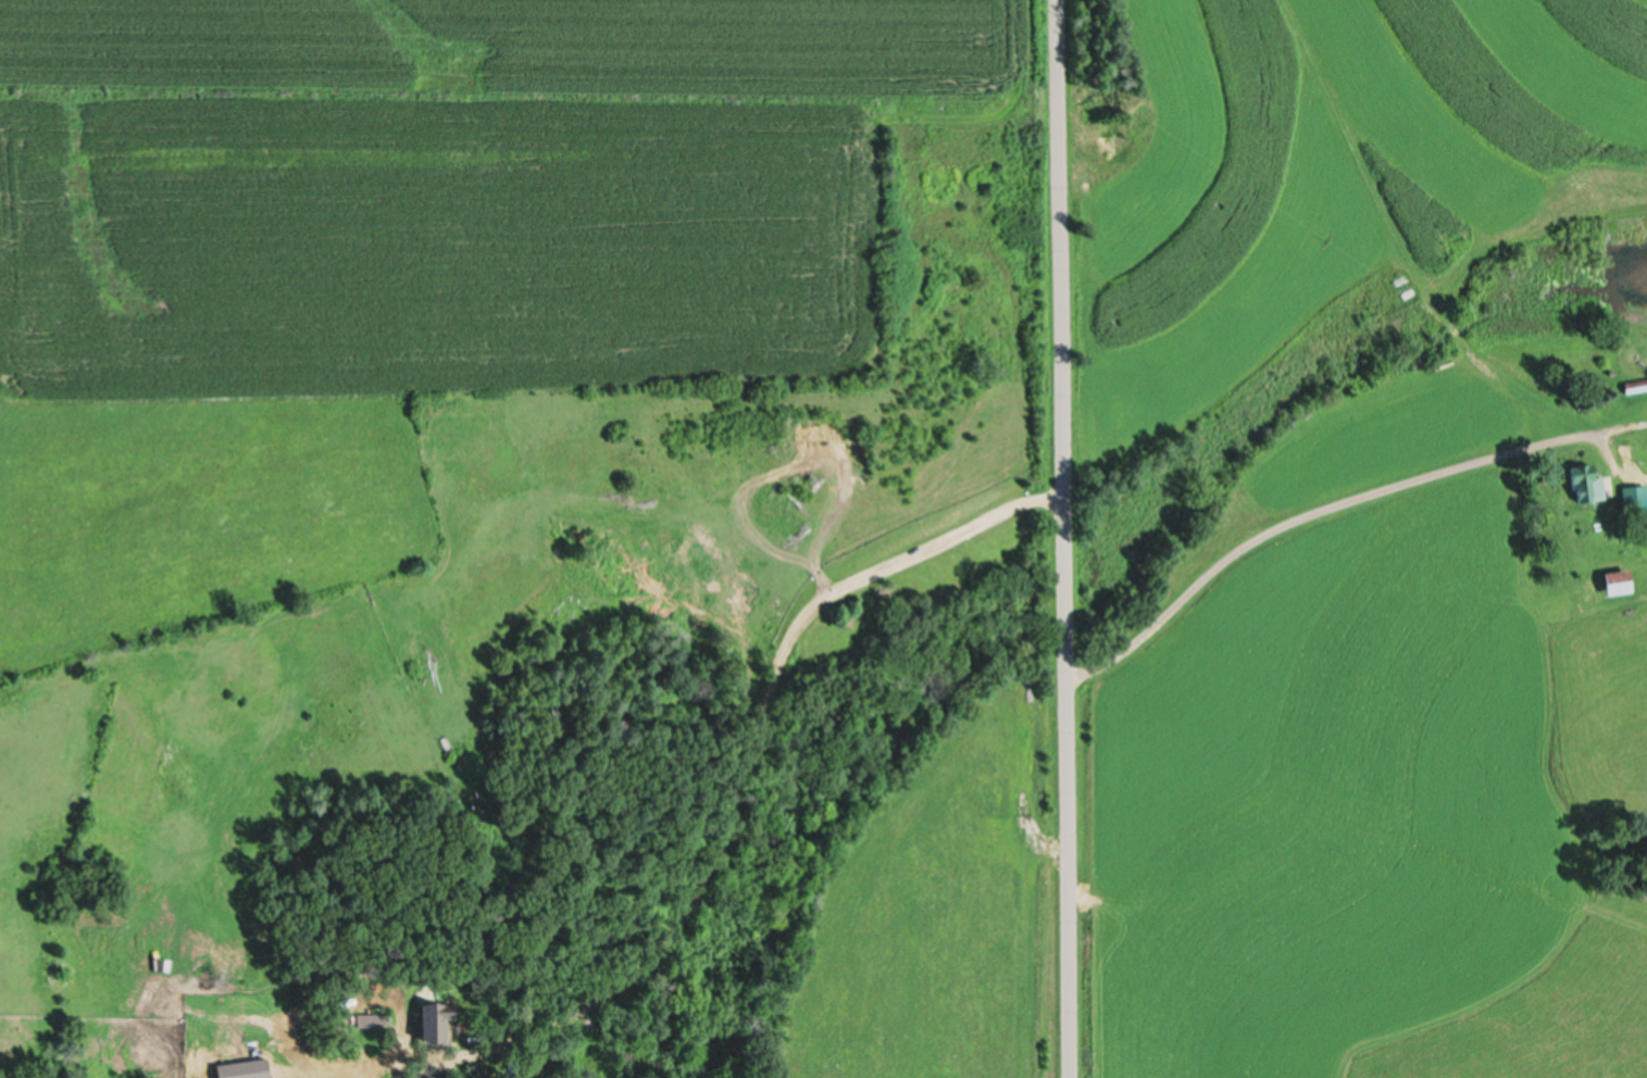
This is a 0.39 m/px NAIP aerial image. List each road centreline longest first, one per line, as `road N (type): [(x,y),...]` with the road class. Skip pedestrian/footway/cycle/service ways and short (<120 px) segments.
road 1 (residential): [(1070,1077),(1057,0)]

